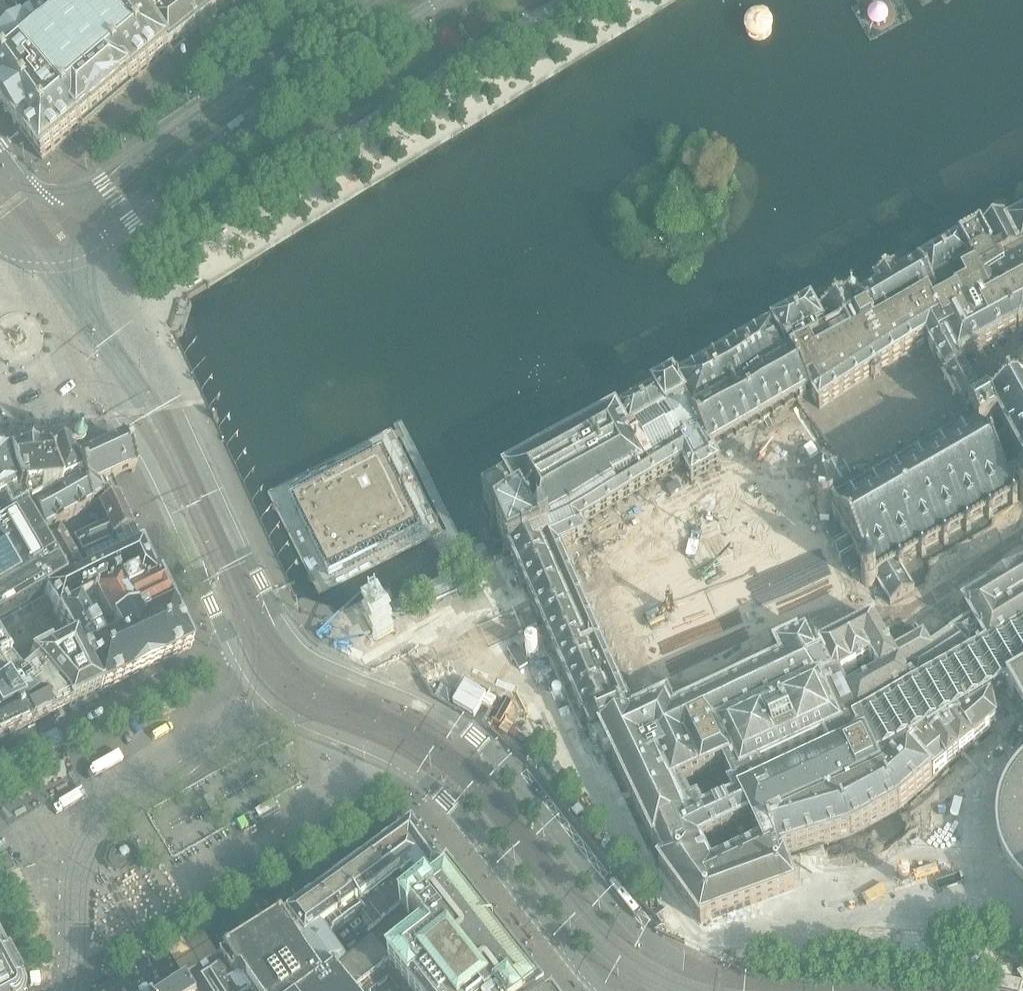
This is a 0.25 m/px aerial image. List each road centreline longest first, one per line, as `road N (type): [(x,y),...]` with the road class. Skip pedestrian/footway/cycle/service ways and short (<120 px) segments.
road 1 (tertiary): [(82,251),(435,0)]
road 2 (tertiary): [(373,0),(104,182),(49,208)]
road 3 (residential): [(641,990),(663,959),(532,794),(450,720)]
road 4 (residential): [(114,392),(254,664)]
road 5 (residential): [(291,636),(157,364)]
road 6 (residential): [(413,761),(468,816),(609,990)]
road 7 (residential): [(254,664),(282,690),(413,761)]
road 8 (residential): [(450,720),(291,636)]
road 9 (residential): [(157,364),(82,251)]
road 10 (residential): [(34,285),(114,392)]

